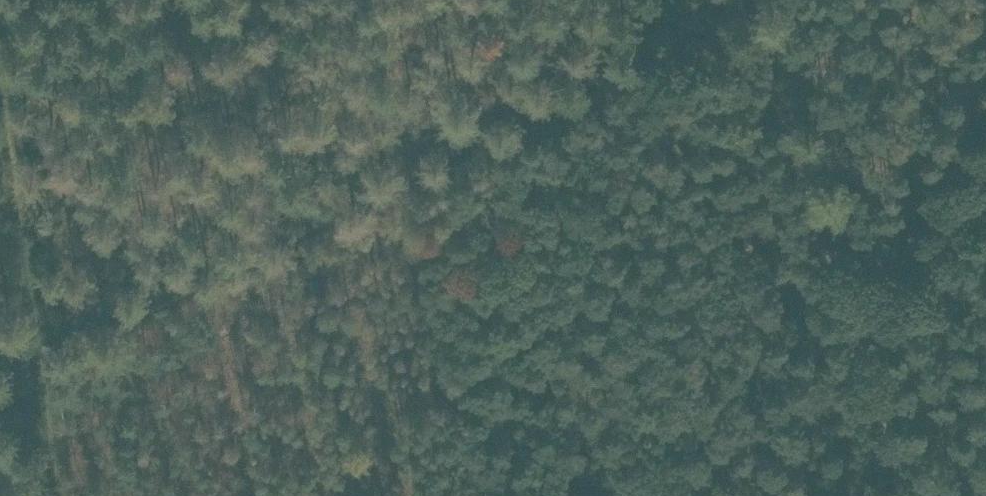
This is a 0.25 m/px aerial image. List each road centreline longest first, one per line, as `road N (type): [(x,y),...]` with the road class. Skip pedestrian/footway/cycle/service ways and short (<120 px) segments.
road 1 (track): [(906,495),(744,0)]

